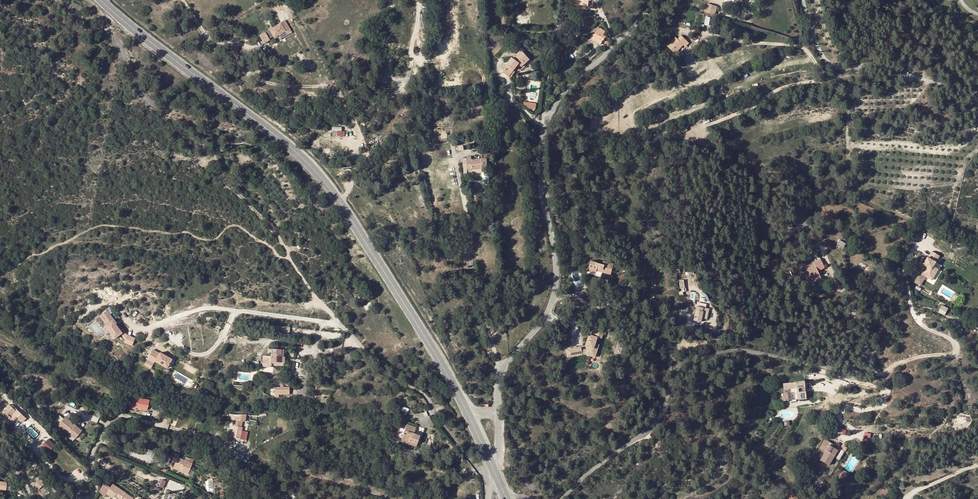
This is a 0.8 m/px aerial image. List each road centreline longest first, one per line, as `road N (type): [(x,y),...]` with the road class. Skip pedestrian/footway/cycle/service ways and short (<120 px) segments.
road 1 (tertiary): [(471,418),(429,336),(326,183),(103,0)]
road 2 (unclassified): [(659,0),(567,89),(546,124),(540,184),(556,257),(555,296),(503,368),(496,408)]
road 3 (residential): [(561,498),(648,433),(671,375),(687,362),(742,349),(878,374)]
road 4 (track): [(418,0),(408,100),(418,195)]
road 5 (residential): [(169,427),(123,416),(111,422),(91,457),(96,489),(84,498)]
road 6 (track): [(259,457),(389,496)]

